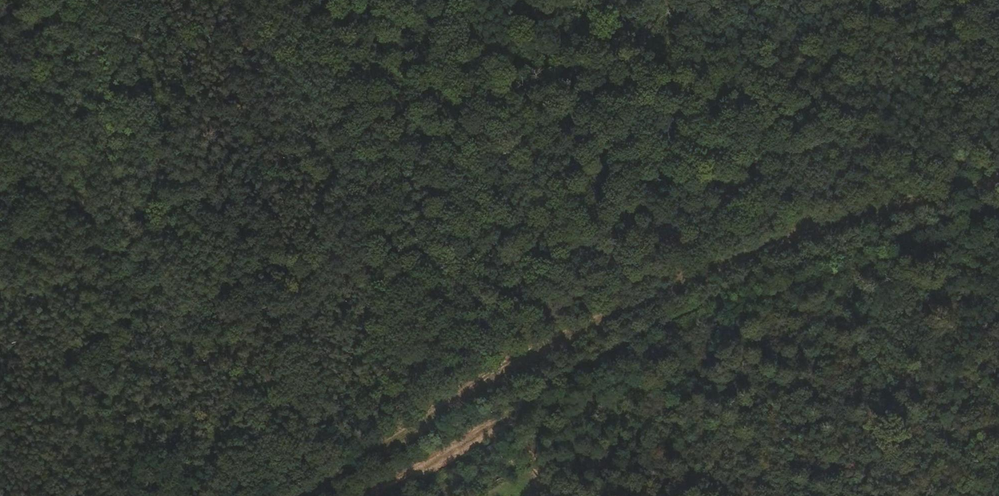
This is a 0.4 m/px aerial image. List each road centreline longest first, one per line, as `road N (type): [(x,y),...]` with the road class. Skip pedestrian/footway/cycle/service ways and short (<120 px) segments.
road 1 (track): [(998,182),(717,262),(617,310),(302,495)]
road 2 (track): [(365,495),(714,296),(998,204)]

